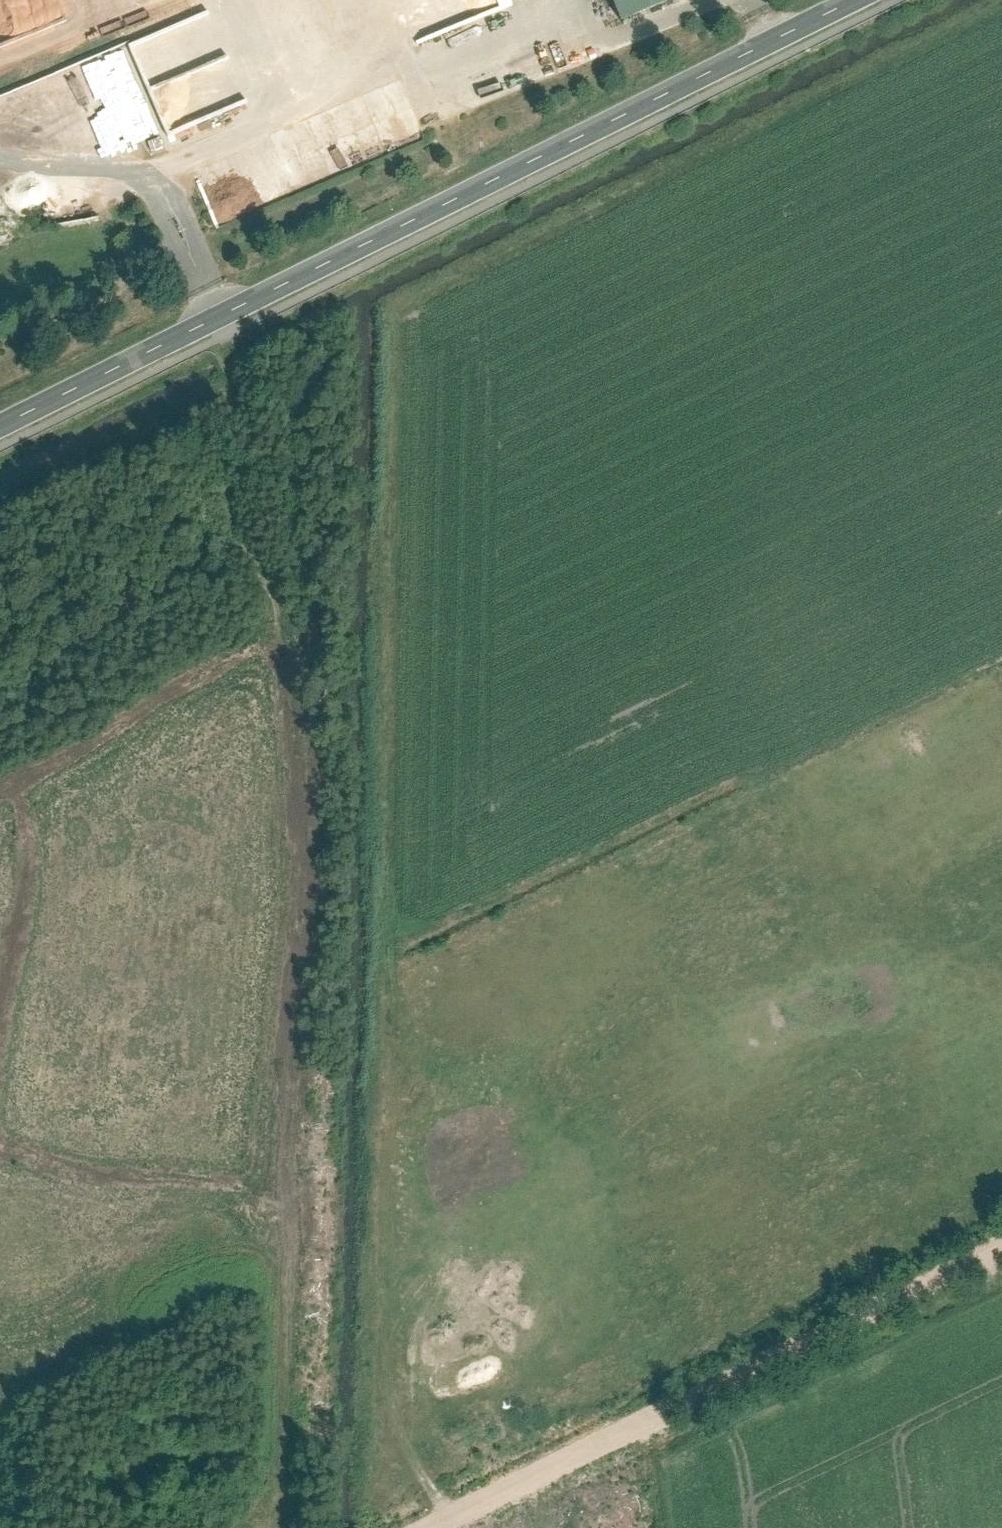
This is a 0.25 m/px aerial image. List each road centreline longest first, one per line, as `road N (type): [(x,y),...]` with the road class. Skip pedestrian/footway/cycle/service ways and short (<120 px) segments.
road 1 (track): [(304,1527),(314,770),(240,366),(218,309)]
road 2 (tertiary): [(0,419),(845,0)]
road 3 (track): [(420,1527),(1001,1245)]

